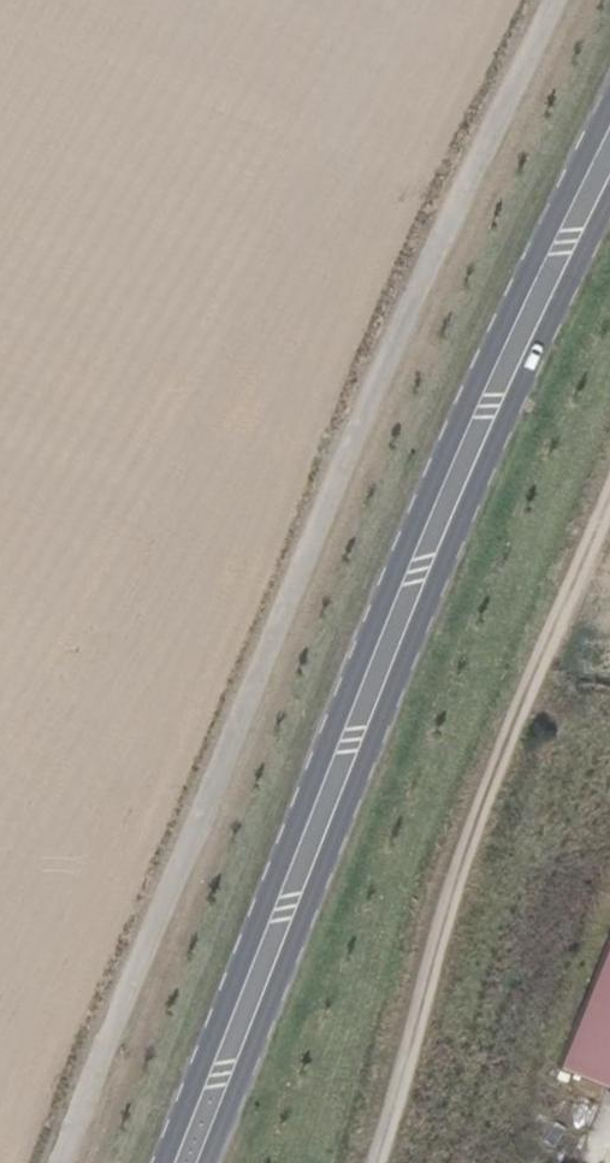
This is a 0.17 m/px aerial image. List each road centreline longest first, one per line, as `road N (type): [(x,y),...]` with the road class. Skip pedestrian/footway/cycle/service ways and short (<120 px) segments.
road 1 (track): [(554,0),(336,476),(65,1162)]
road 2 (primary): [(609,106),(447,451),(164,1162)]
road 3 (primary): [(205,1162),(483,466),(609,196)]
road 4 (track): [(375,1162),(411,1054),(454,869),(609,493)]

